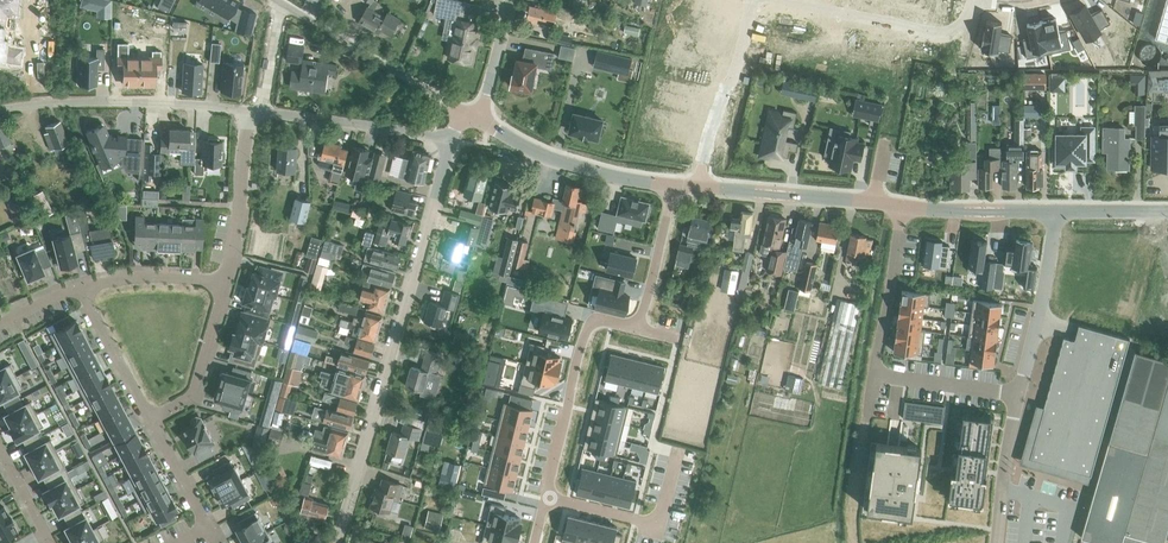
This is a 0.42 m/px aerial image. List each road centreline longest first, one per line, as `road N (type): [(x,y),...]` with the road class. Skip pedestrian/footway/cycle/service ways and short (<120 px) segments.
road 1 (unclassified): [(334,542),(449,139)]
road 2 (residential): [(674,187),(642,331),(589,318),(546,497)]
road 3 (unclassified): [(248,112),(70,101),(0,110)]
road 4 (residential): [(767,0),(933,32),(969,21),(974,0)]
road 5 (unclassified): [(471,115),(277,0)]
road 6 (unclassified): [(674,187),(549,158),(471,115)]
road 7 (unclassified): [(449,139),(248,112)]
road 8 (unclassified): [(903,207),(701,190)]
road 9 (residential): [(751,0),(701,190)]
road 10 (residential): [(1058,211),(1019,394)]
road 11 (residential): [(903,207),(873,375)]
road 12 (residential): [(248,112),(226,281)]
road 13 (residential): [(226,281),(192,398),(149,418)]
road 14 (unclassified): [(1058,211),(903,207)]
road 15 (residential): [(1019,394),(997,542)]
road 16 (residential): [(873,375),(1019,394)]
road 17 (residential): [(81,290),(121,279),(226,281)]
road 18 (residential): [(81,290),(149,418)]
road 19 (unclassified): [(471,115),(486,98),(507,0)]
road 20 (residential): [(149,418),(207,526)]

